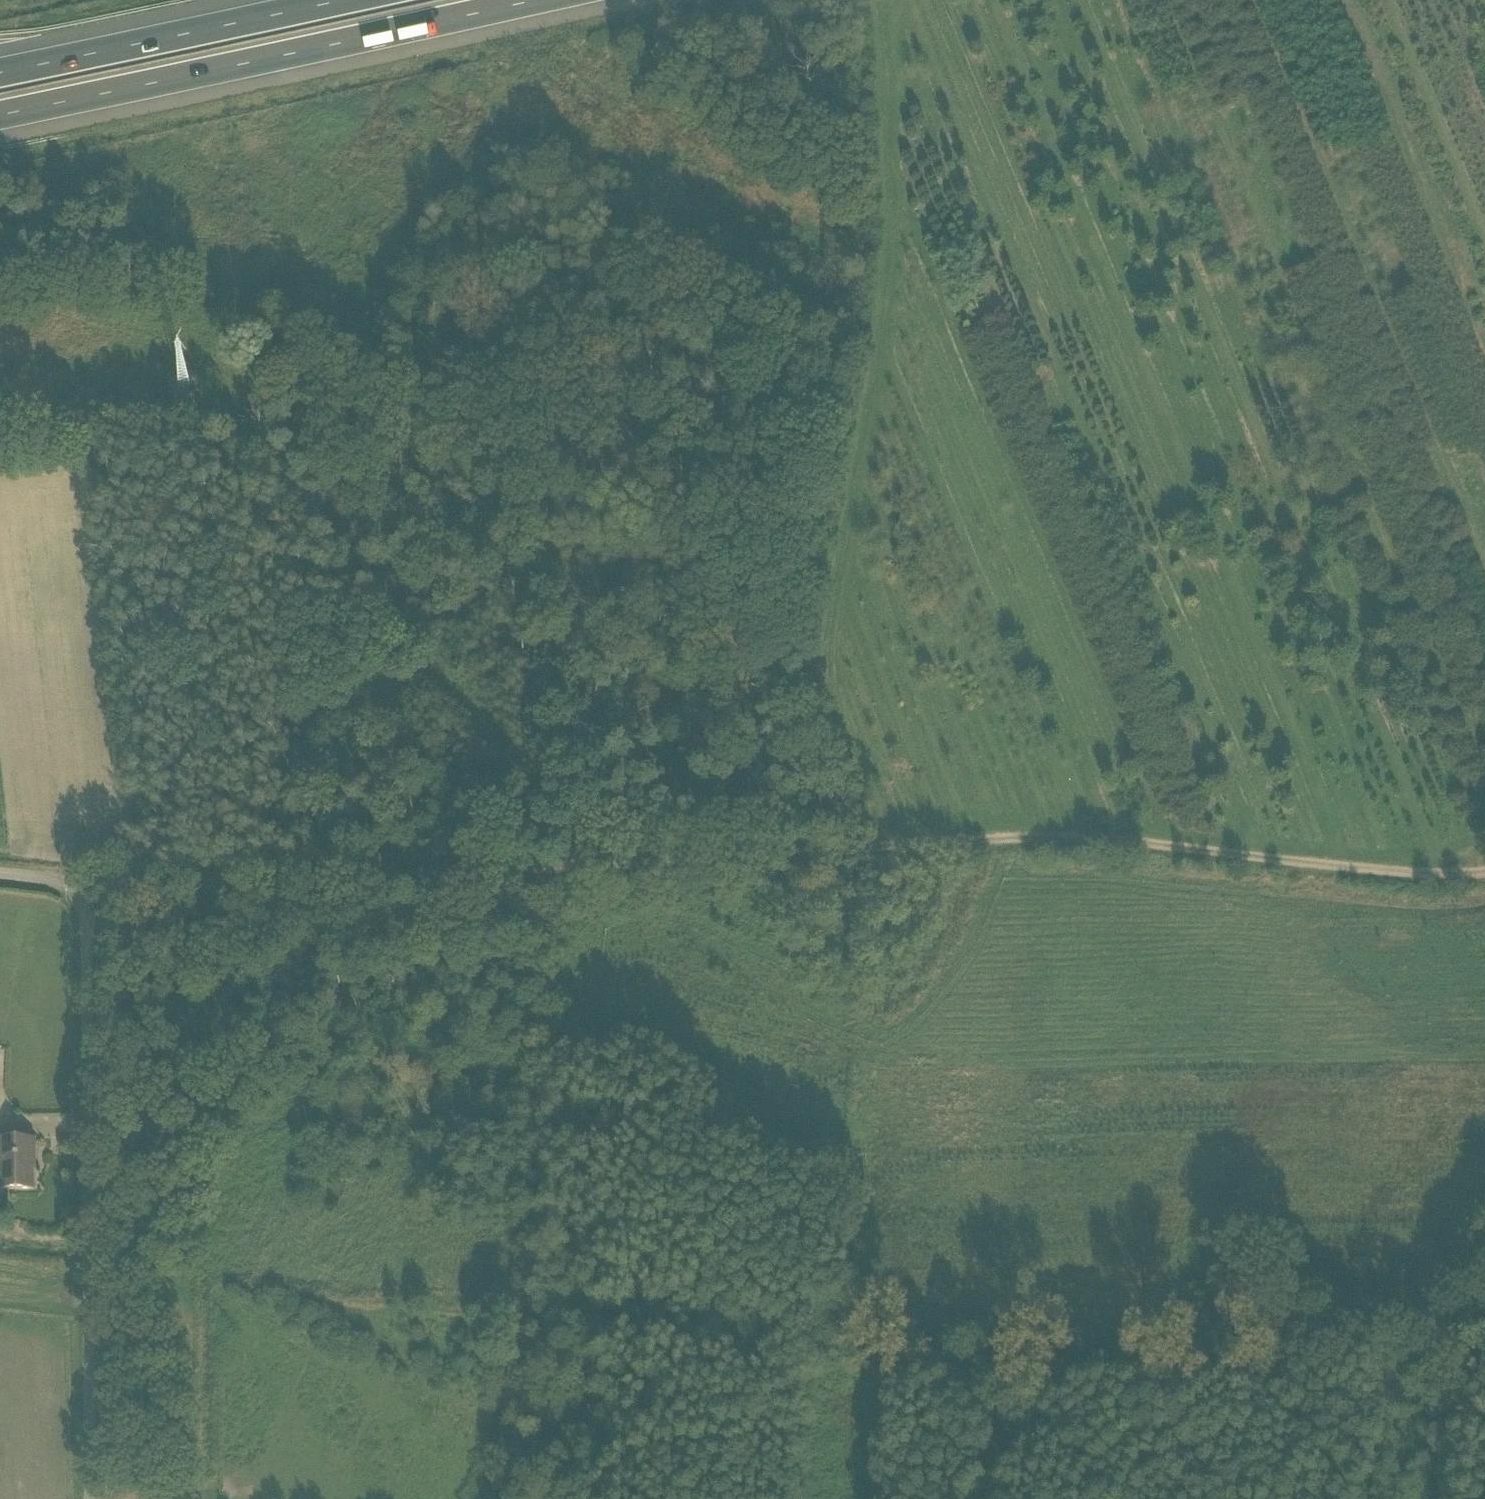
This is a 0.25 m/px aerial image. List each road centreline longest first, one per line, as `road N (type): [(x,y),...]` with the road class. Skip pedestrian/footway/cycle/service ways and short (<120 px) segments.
road 1 (track): [(1484,882),(1029,848),(83,893)]
road 2 (unclassified): [(96,1498),(89,922),(83,893),(70,884),(0,875)]
road 3 (track): [(628,867),(209,375)]
road 4 (motorway): [(0,114),(516,0)]
road 5 (motorway): [(331,0),(0,74)]
road 6 (track): [(1484,1375),(1425,1380),(1436,1498)]

